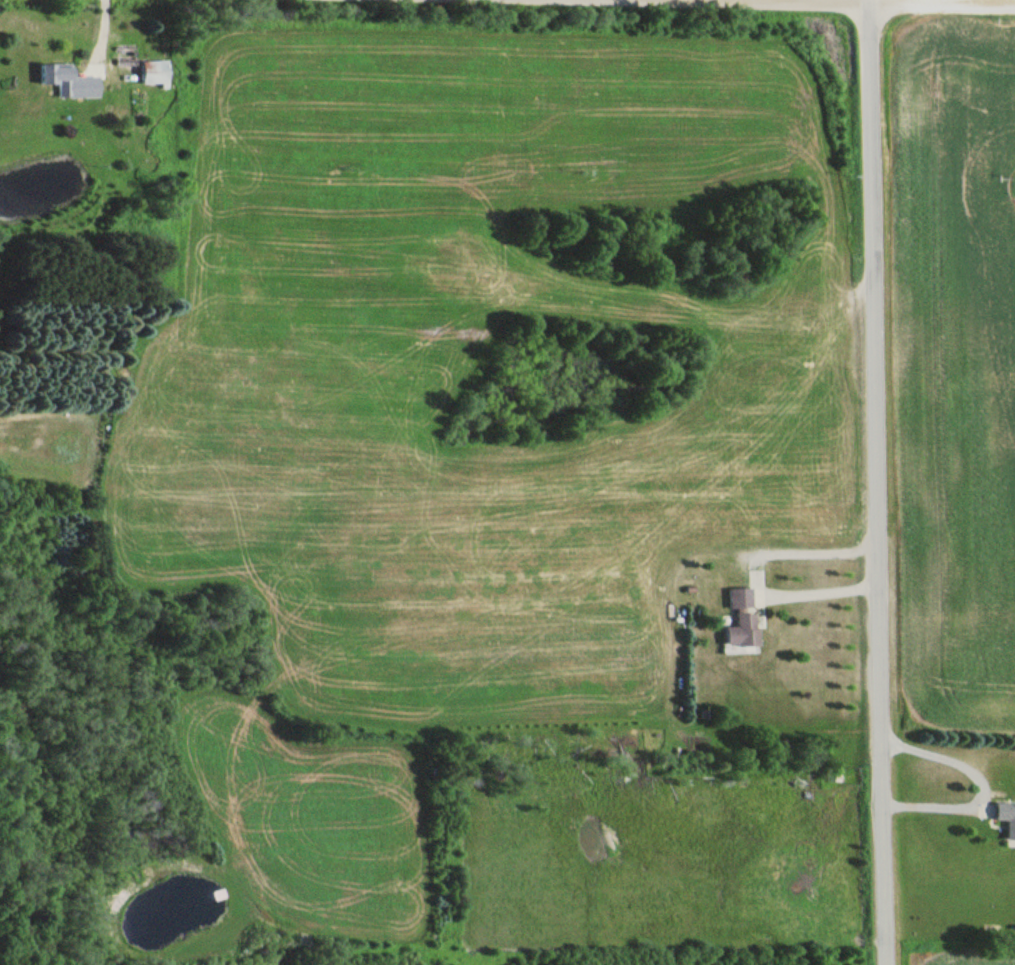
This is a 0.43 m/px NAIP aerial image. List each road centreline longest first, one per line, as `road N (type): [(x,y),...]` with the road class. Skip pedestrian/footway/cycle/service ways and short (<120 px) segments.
road 1 (residential): [(888,964),(869,0)]
road 2 (residential): [(1014,6),(747,0)]

